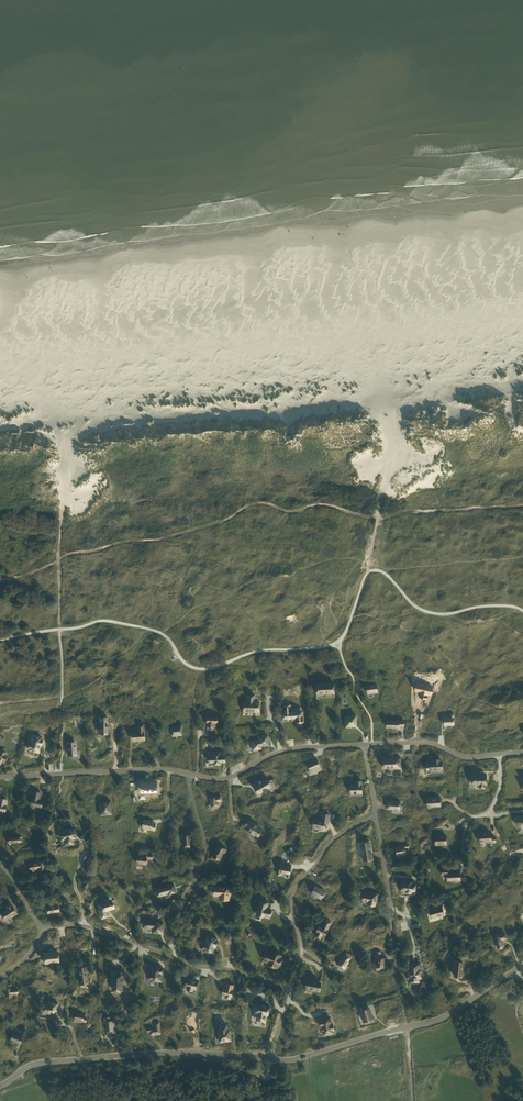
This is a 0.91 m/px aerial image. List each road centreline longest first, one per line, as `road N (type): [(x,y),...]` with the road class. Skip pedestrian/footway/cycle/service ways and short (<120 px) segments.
road 1 (tertiary): [(0,1086),(40,1064),(182,1052),(272,1059)]
road 2 (tertiary): [(272,1059),(431,1022),(522,967)]
road 3 (unclassified): [(289,991),(103,929),(46,929)]
road 4 (residential): [(289,991),(301,948),(296,887),(332,840),(376,815)]
road 5 (unclassified): [(0,775),(189,773)]
road 6 (unclassified): [(189,773),(226,779),(279,751),(365,744)]
road 7 (unclassified): [(522,752),(476,757),(422,741),(365,744)]
road 8 (unclassified): [(182,910),(206,850),(189,773)]

